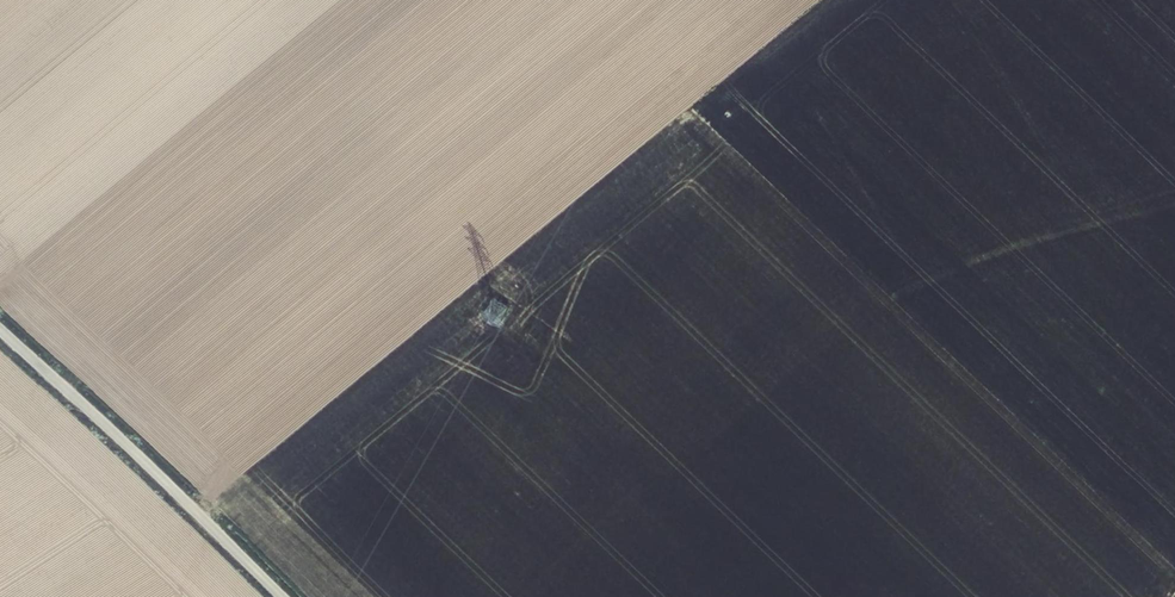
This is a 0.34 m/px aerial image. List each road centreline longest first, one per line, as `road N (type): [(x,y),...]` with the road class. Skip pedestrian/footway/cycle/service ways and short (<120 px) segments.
road 1 (unclassified): [(0,330),(283,596)]

